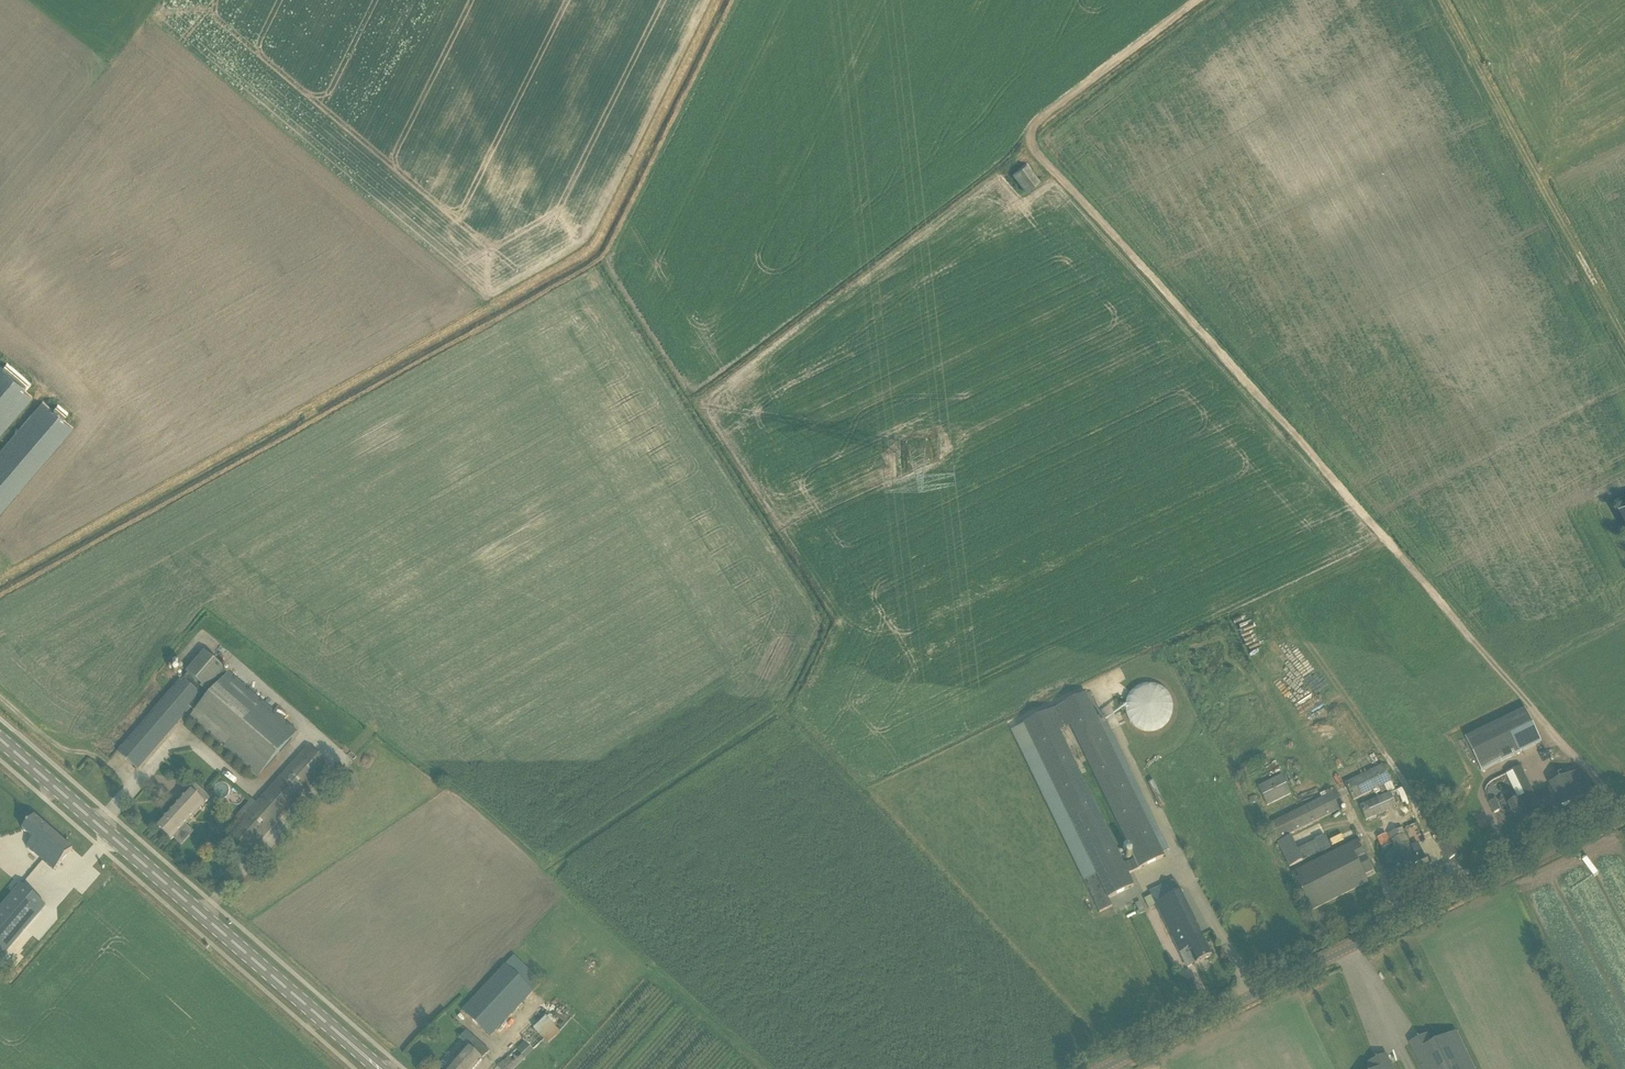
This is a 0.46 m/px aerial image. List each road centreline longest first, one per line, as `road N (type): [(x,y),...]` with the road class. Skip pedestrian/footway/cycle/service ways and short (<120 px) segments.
road 1 (track): [(1529,706),(1035,150),(1042,122),(1202,0)]
road 2 (tertiary): [(1107,1068),(1624,814)]
road 3 (primary): [(380,1068),(0,737)]
road 4 (track): [(1440,0),(1624,335)]
road 5 (track): [(138,782),(108,759),(63,749),(0,696)]

